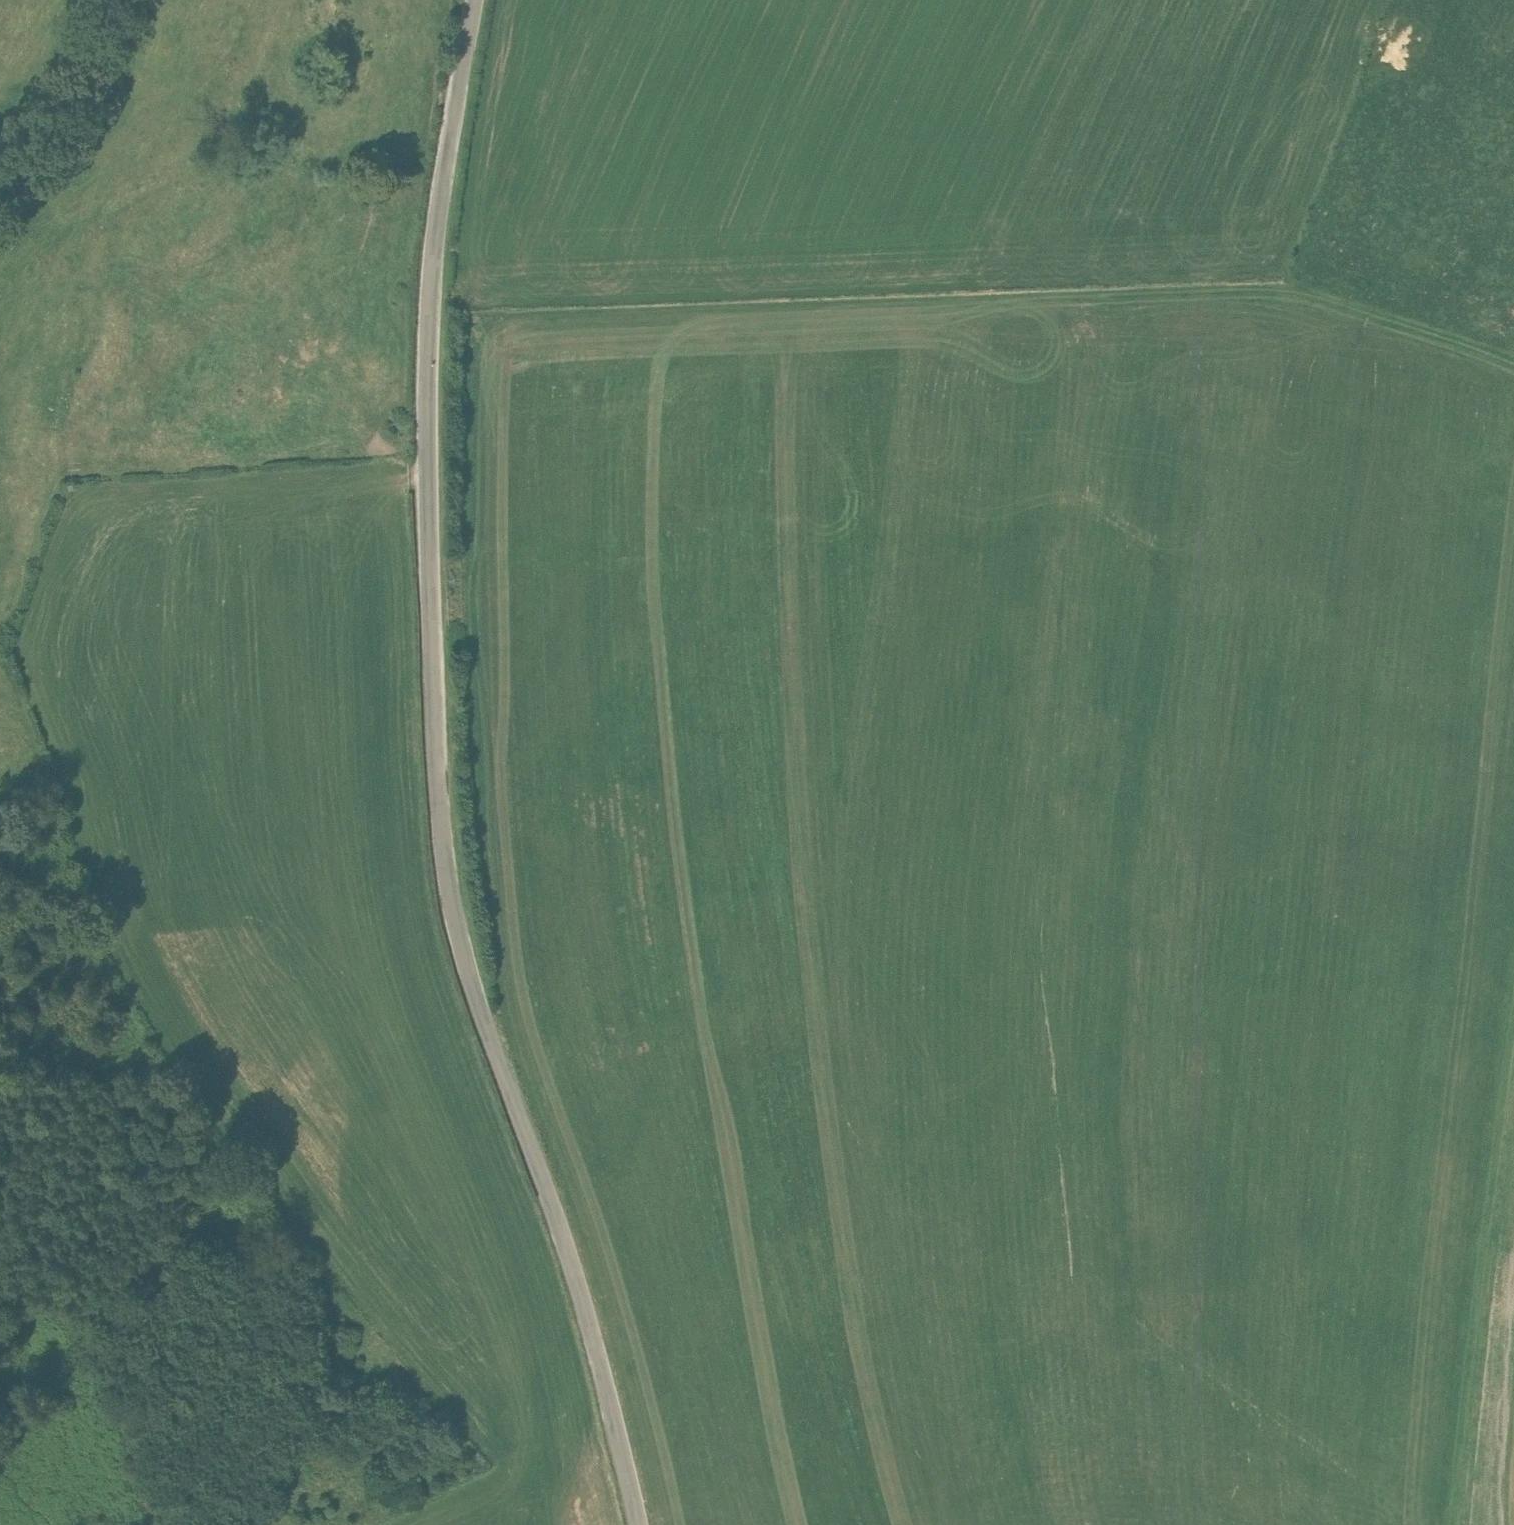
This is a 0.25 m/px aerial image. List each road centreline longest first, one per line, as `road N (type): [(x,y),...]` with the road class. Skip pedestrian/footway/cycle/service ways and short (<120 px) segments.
road 1 (unclassified): [(639,1524),(595,1342),(469,969),(444,855),(426,366),(442,196),(475,0)]

